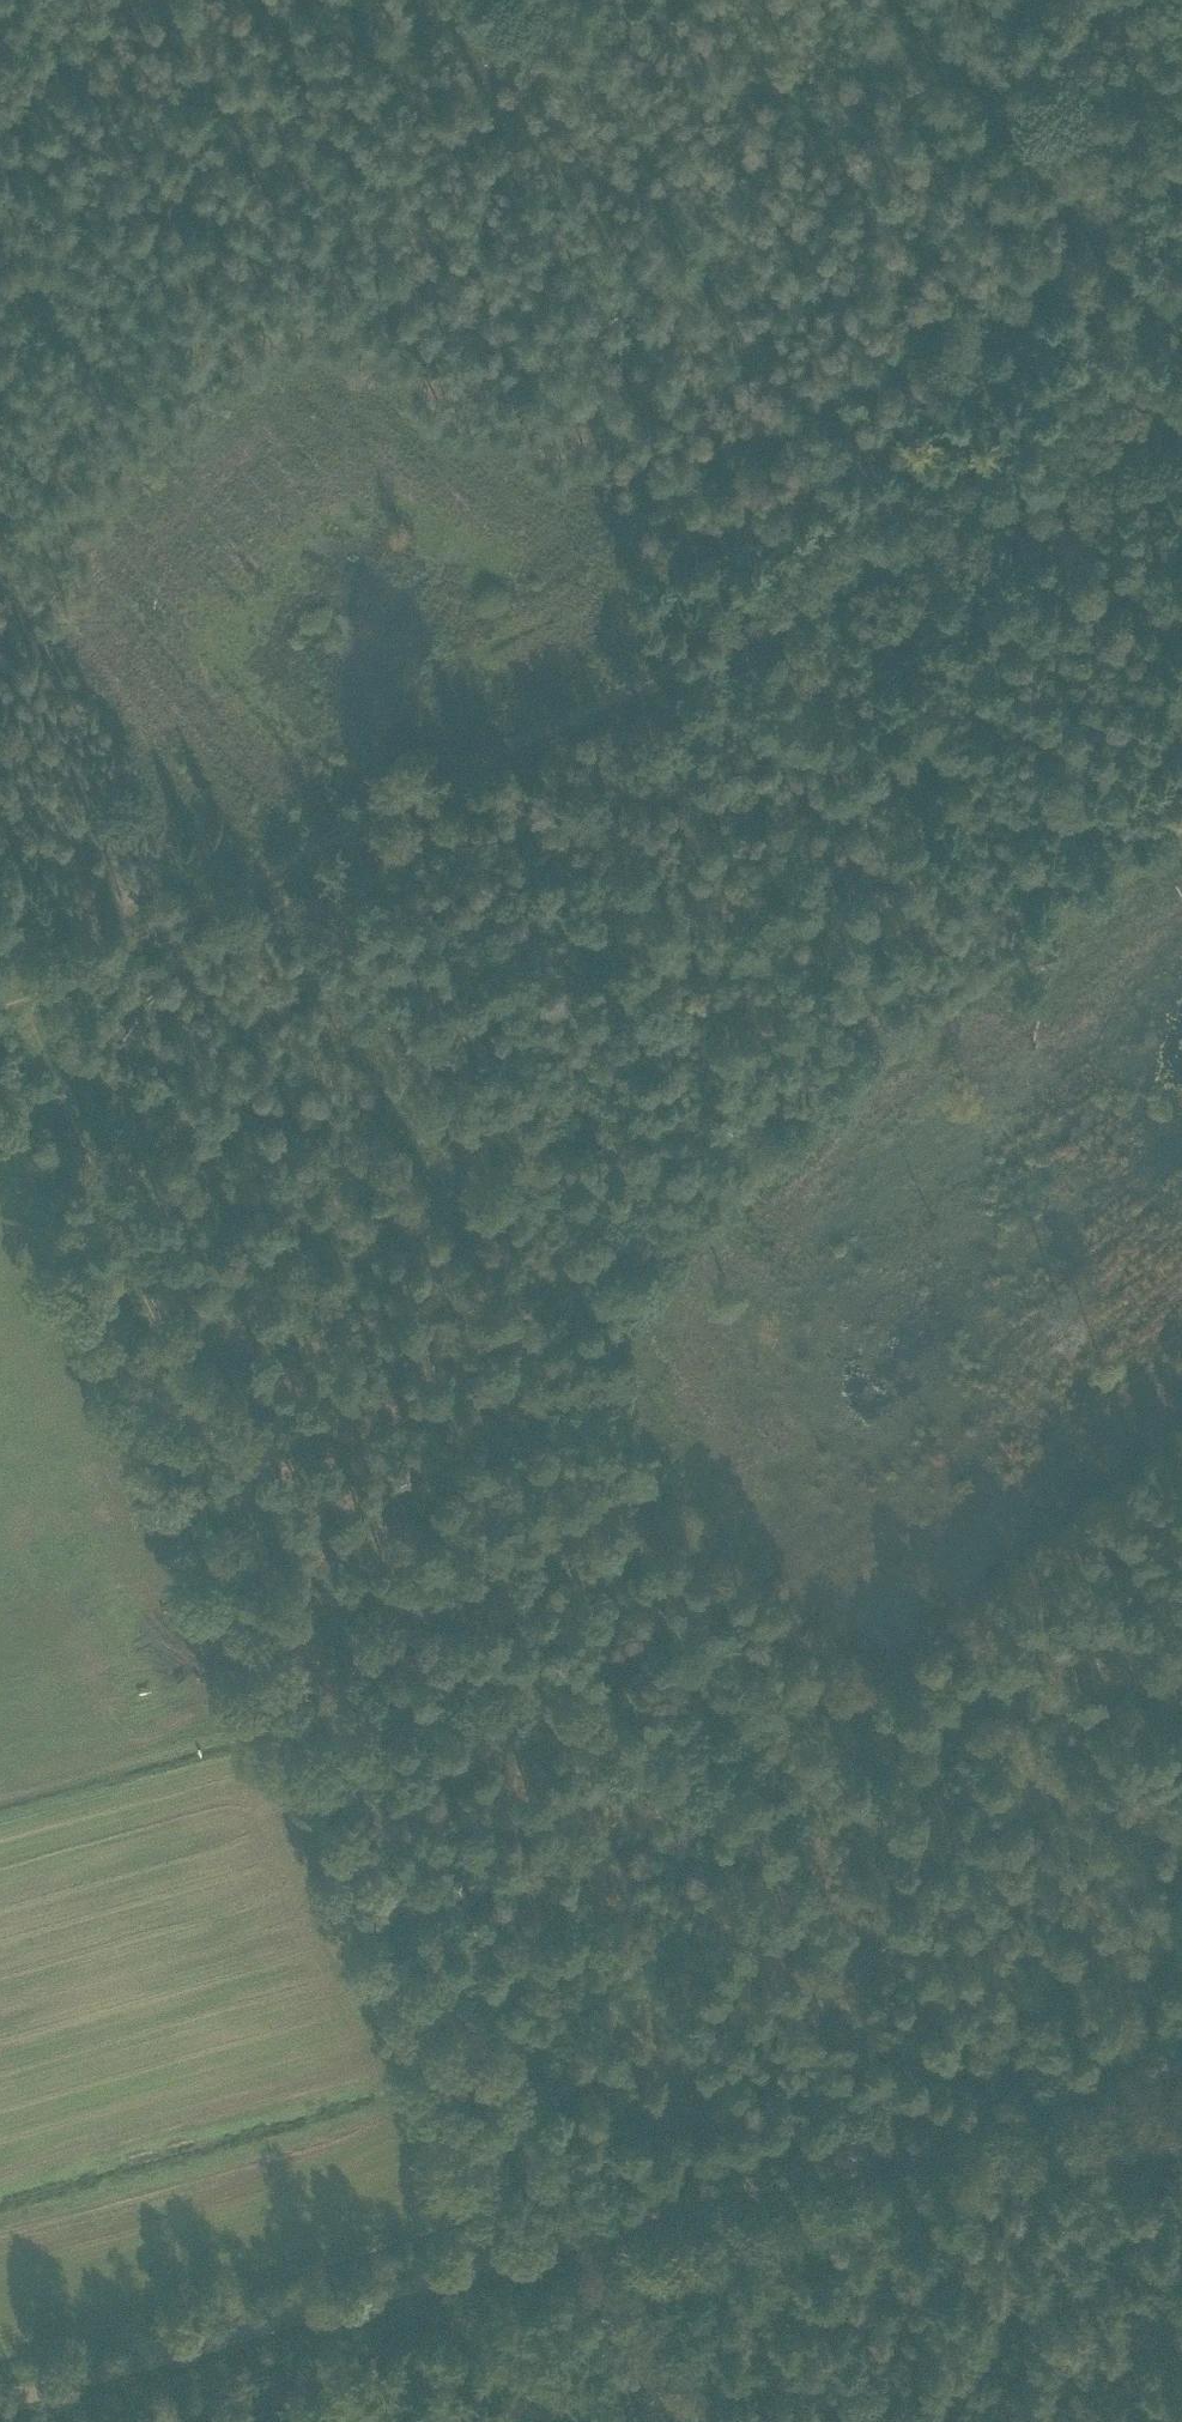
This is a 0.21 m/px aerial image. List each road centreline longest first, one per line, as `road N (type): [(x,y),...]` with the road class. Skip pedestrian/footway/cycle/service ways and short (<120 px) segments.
road 1 (track): [(1181,1667),(311,1679),(869,990),(1181,759)]
road 2 (track): [(729,2421),(581,2236),(0,1039)]
road 3 (track): [(1181,409),(0,983)]
road 4 (unclassified): [(0,2386),(581,2236),(1181,2064)]
road 5 (track): [(1181,98),(1100,0)]

